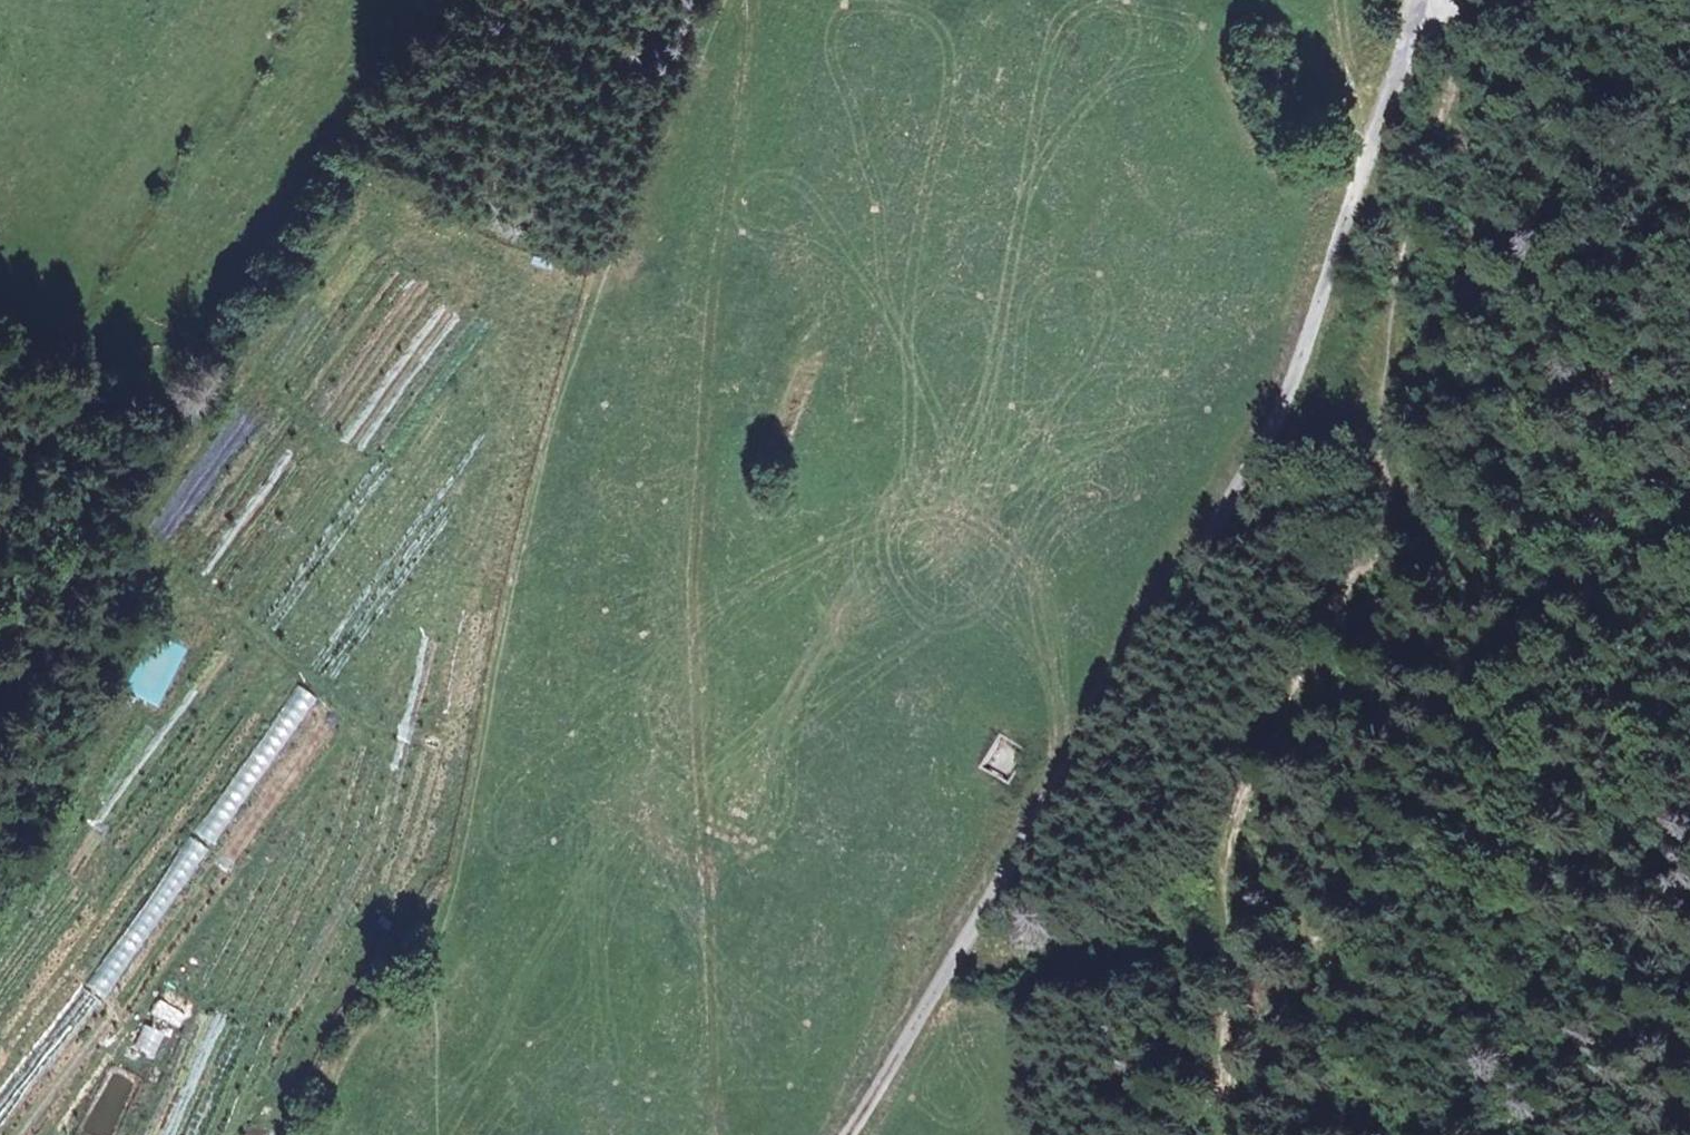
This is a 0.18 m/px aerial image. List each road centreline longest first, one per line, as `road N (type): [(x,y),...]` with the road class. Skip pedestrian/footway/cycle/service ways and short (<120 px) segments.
road 1 (unclassified): [(1414,0),(1277,419),(848,1134)]

